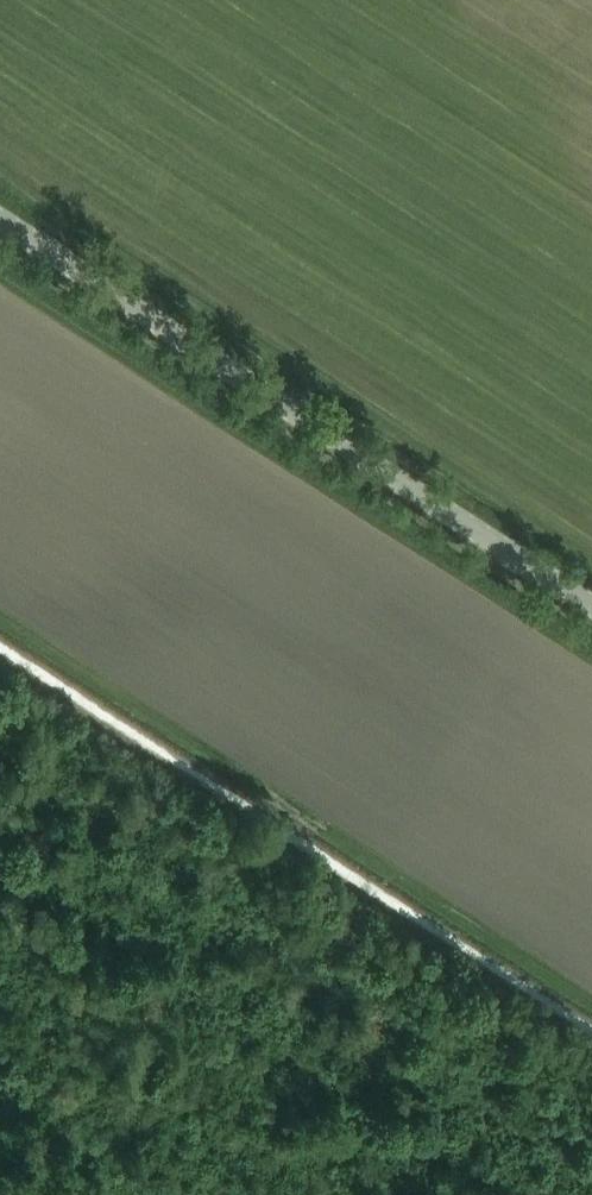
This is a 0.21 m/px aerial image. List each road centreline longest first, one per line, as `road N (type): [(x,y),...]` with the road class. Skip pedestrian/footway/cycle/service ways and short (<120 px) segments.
road 1 (secondary): [(591,606),(0,220)]

